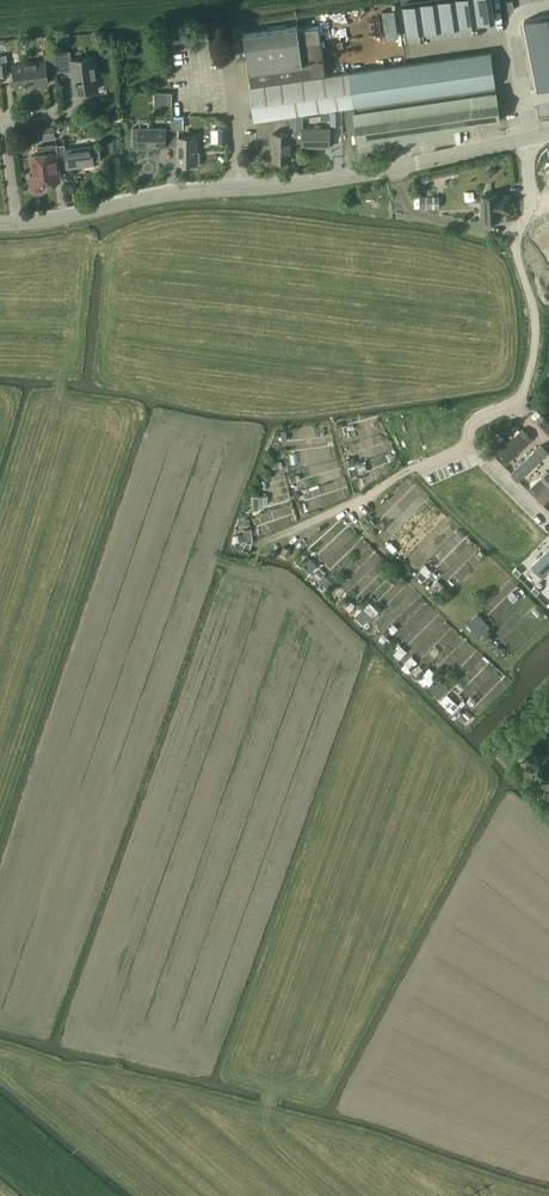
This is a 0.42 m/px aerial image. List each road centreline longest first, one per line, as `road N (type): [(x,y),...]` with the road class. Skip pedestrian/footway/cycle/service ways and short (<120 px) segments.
road 1 (unclassified): [(253,568),(271,539),(470,445),(470,425),(522,398),(534,348),(533,299),(516,234)]
road 2 (tertiary): [(0,225),(396,169)]
road 3 (unclassified): [(516,234),(410,208),(396,169)]
road 4 (tertiary): [(396,169),(522,141)]

